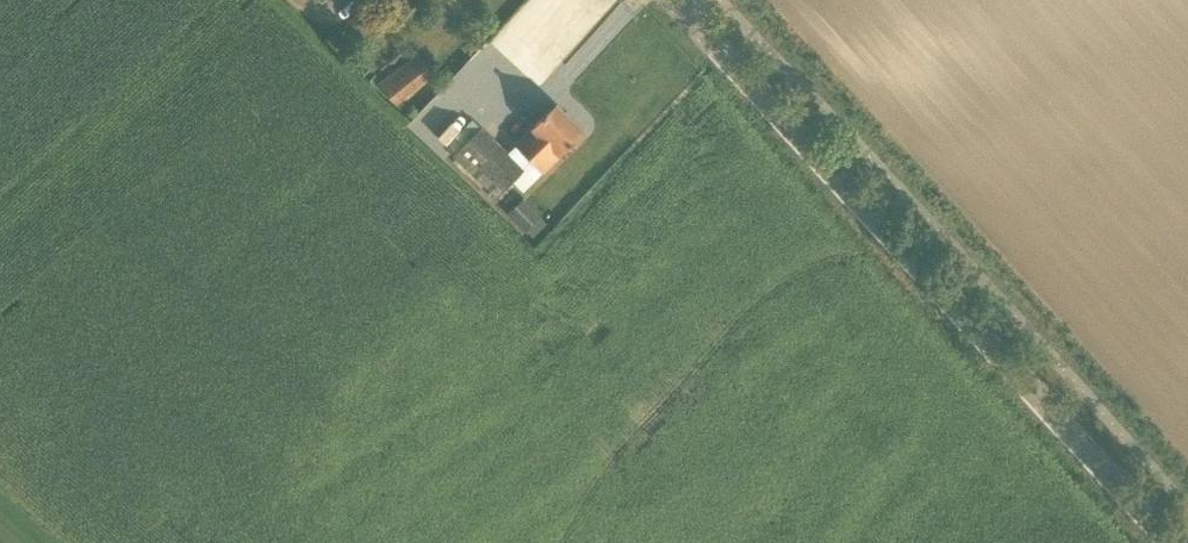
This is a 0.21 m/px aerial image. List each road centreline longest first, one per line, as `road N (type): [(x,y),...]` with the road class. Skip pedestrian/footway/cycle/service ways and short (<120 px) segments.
road 1 (tertiary): [(1187,539),(685,0)]

